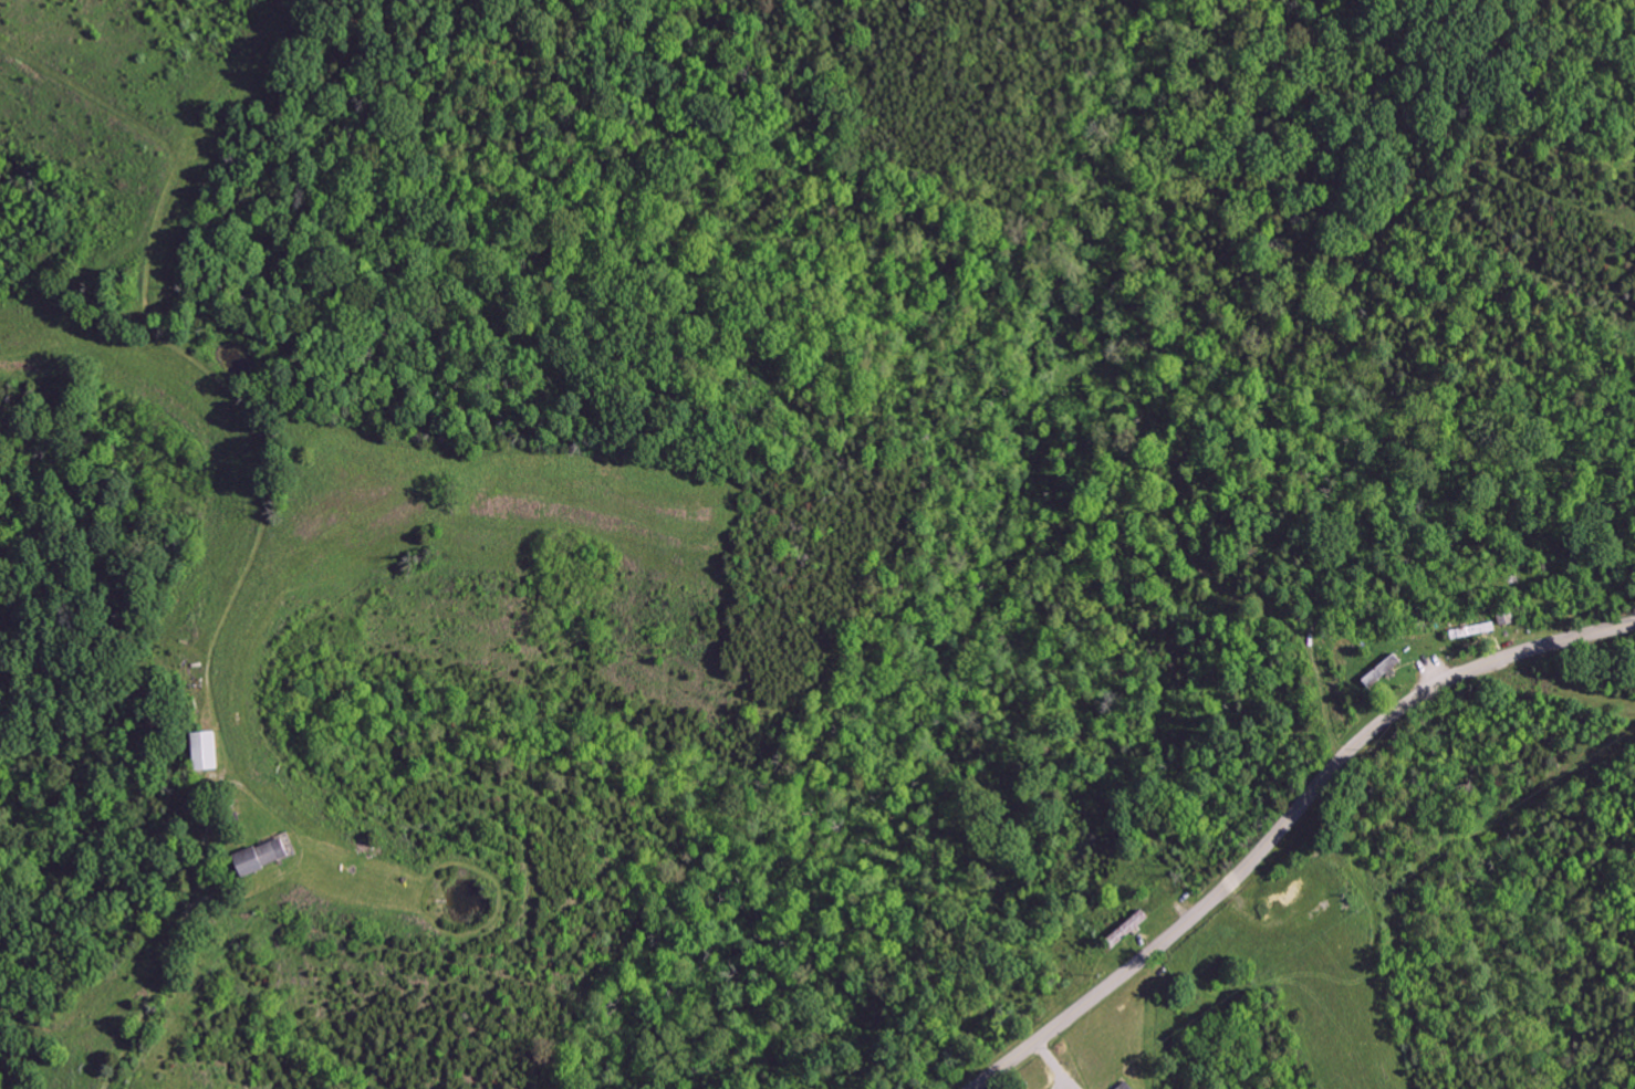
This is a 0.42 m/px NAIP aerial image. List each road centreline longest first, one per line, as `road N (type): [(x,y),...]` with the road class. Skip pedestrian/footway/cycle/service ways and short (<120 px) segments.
road 1 (secondary): [(967,1088),(1175,929),(1340,758),(1405,704),(1481,663),(1634,620)]

